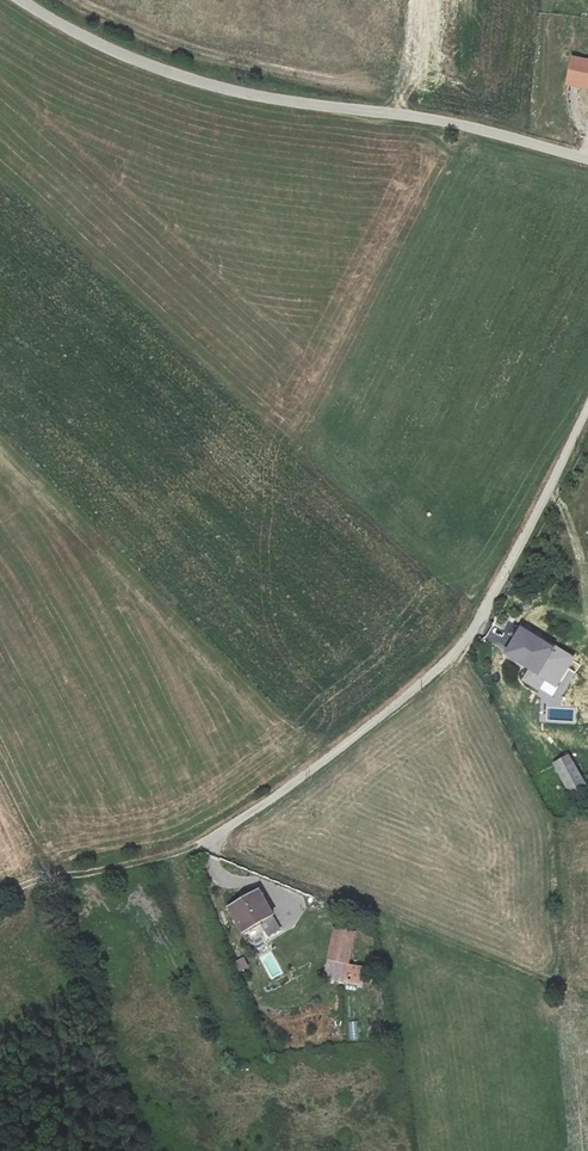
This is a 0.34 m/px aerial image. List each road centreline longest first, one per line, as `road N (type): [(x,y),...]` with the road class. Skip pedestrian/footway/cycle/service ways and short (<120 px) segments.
road 1 (track): [(587,409),(497,589),(451,656),(205,842)]
road 2 (unclassified): [(587,159),(489,131),(294,102),(177,73),(89,36),(35,0)]
road 3 (track): [(587,999),(205,842)]
road 4 (track): [(205,842),(0,895)]

